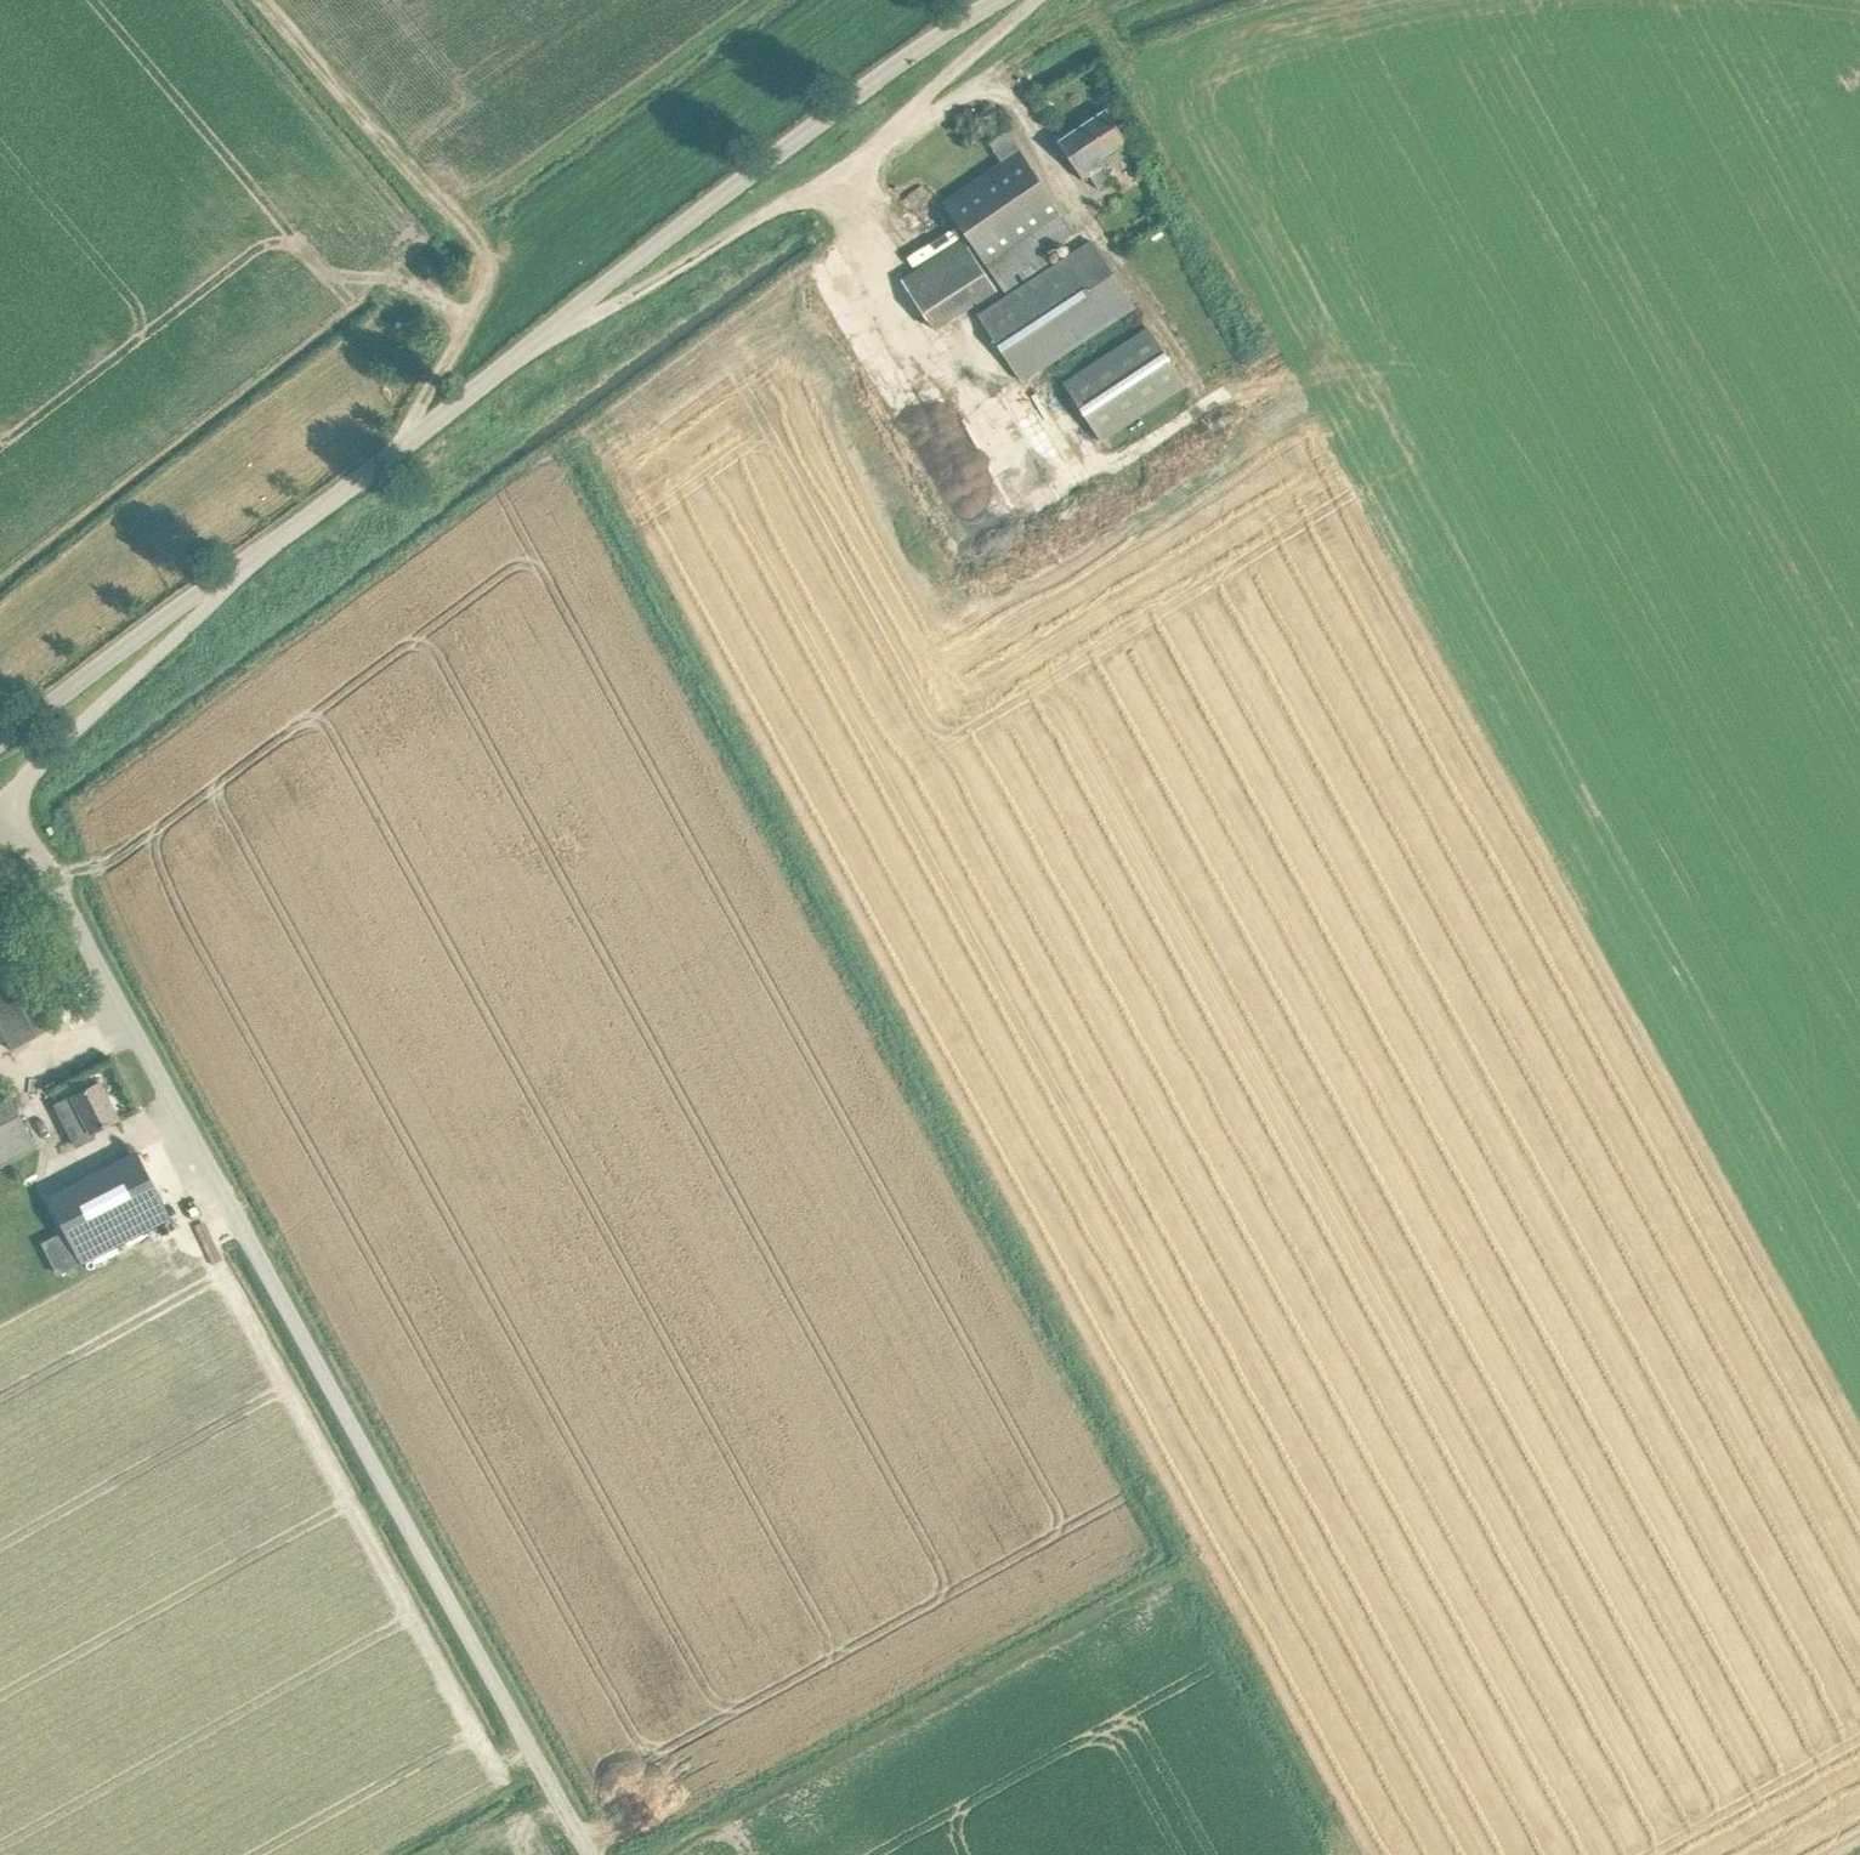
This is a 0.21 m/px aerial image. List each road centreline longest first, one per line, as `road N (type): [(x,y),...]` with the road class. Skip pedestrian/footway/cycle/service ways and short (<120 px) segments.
road 1 (unclassified): [(590,1854),(11,801)]
road 2 (unclassified): [(997,0),(693,215),(258,552)]
road 3 (track): [(400,447),(485,280),(482,241),(275,0)]
road 4 (unclassified): [(11,801),(258,552)]
road 5 (unclassified): [(0,741),(258,552)]

